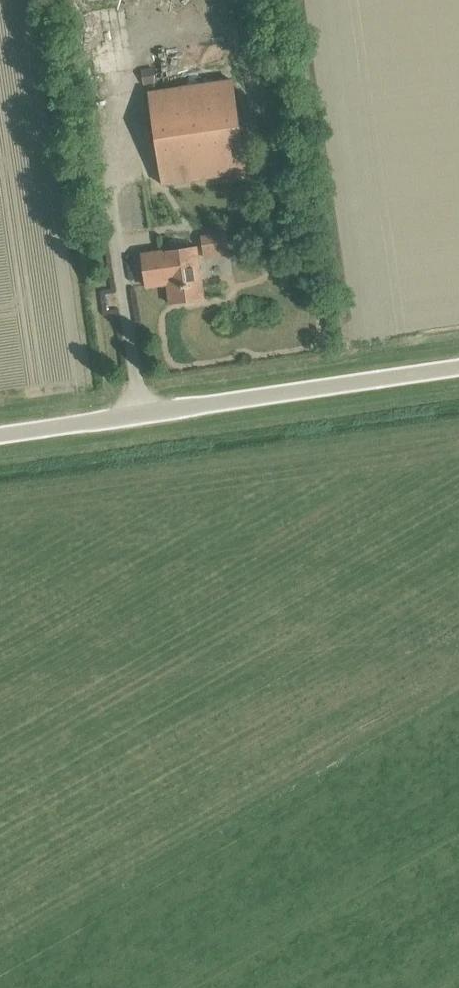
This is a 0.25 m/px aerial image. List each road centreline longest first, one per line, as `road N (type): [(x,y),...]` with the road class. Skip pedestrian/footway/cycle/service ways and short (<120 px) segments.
road 1 (unclassified): [(0,430),(458,363)]

